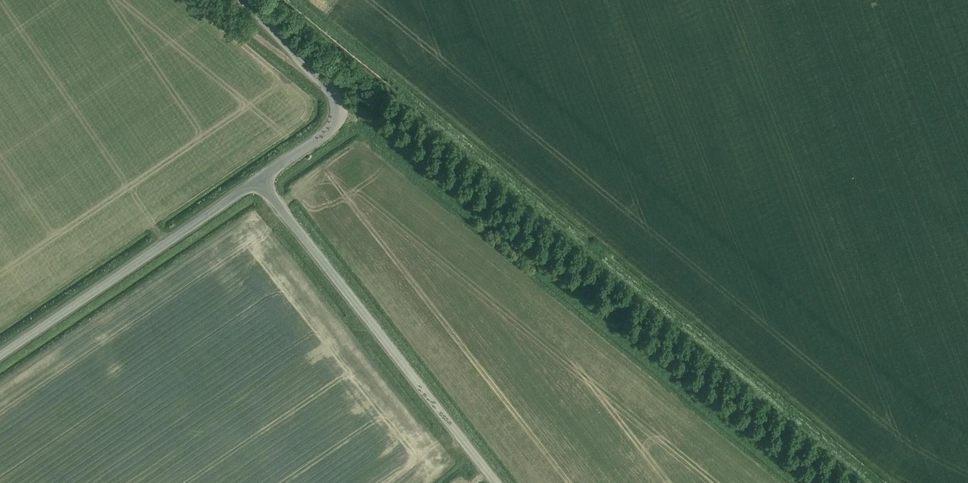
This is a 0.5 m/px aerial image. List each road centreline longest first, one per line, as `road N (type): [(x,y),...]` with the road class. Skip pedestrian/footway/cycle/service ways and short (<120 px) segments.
road 1 (tertiary): [(488,482),(261,179)]
road 2 (unclassified): [(0,355),(261,179)]
road 3 (tertiary): [(261,179),(323,136),(337,108),(330,89),(242,0)]

